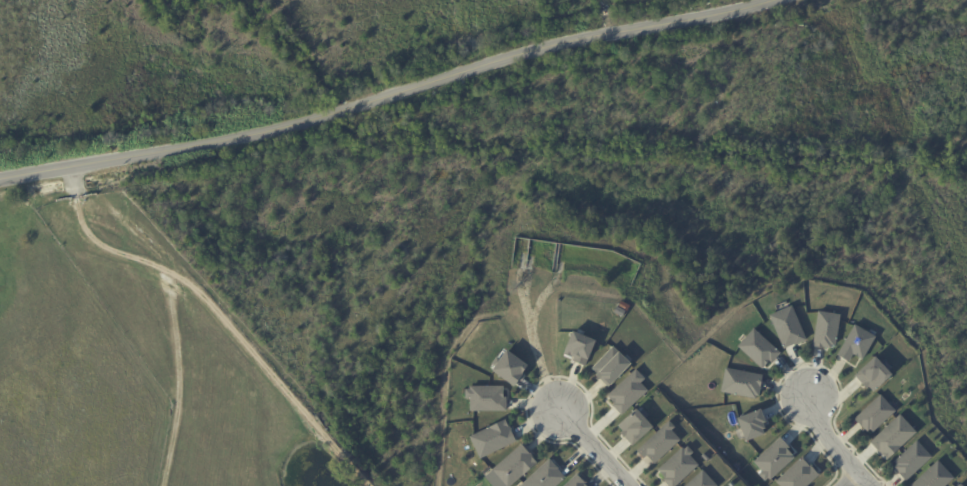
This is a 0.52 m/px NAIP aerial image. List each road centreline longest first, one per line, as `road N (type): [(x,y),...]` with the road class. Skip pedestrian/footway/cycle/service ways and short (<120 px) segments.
road 1 (tertiary): [(0,179),(287,126),(508,57),(772,0)]

